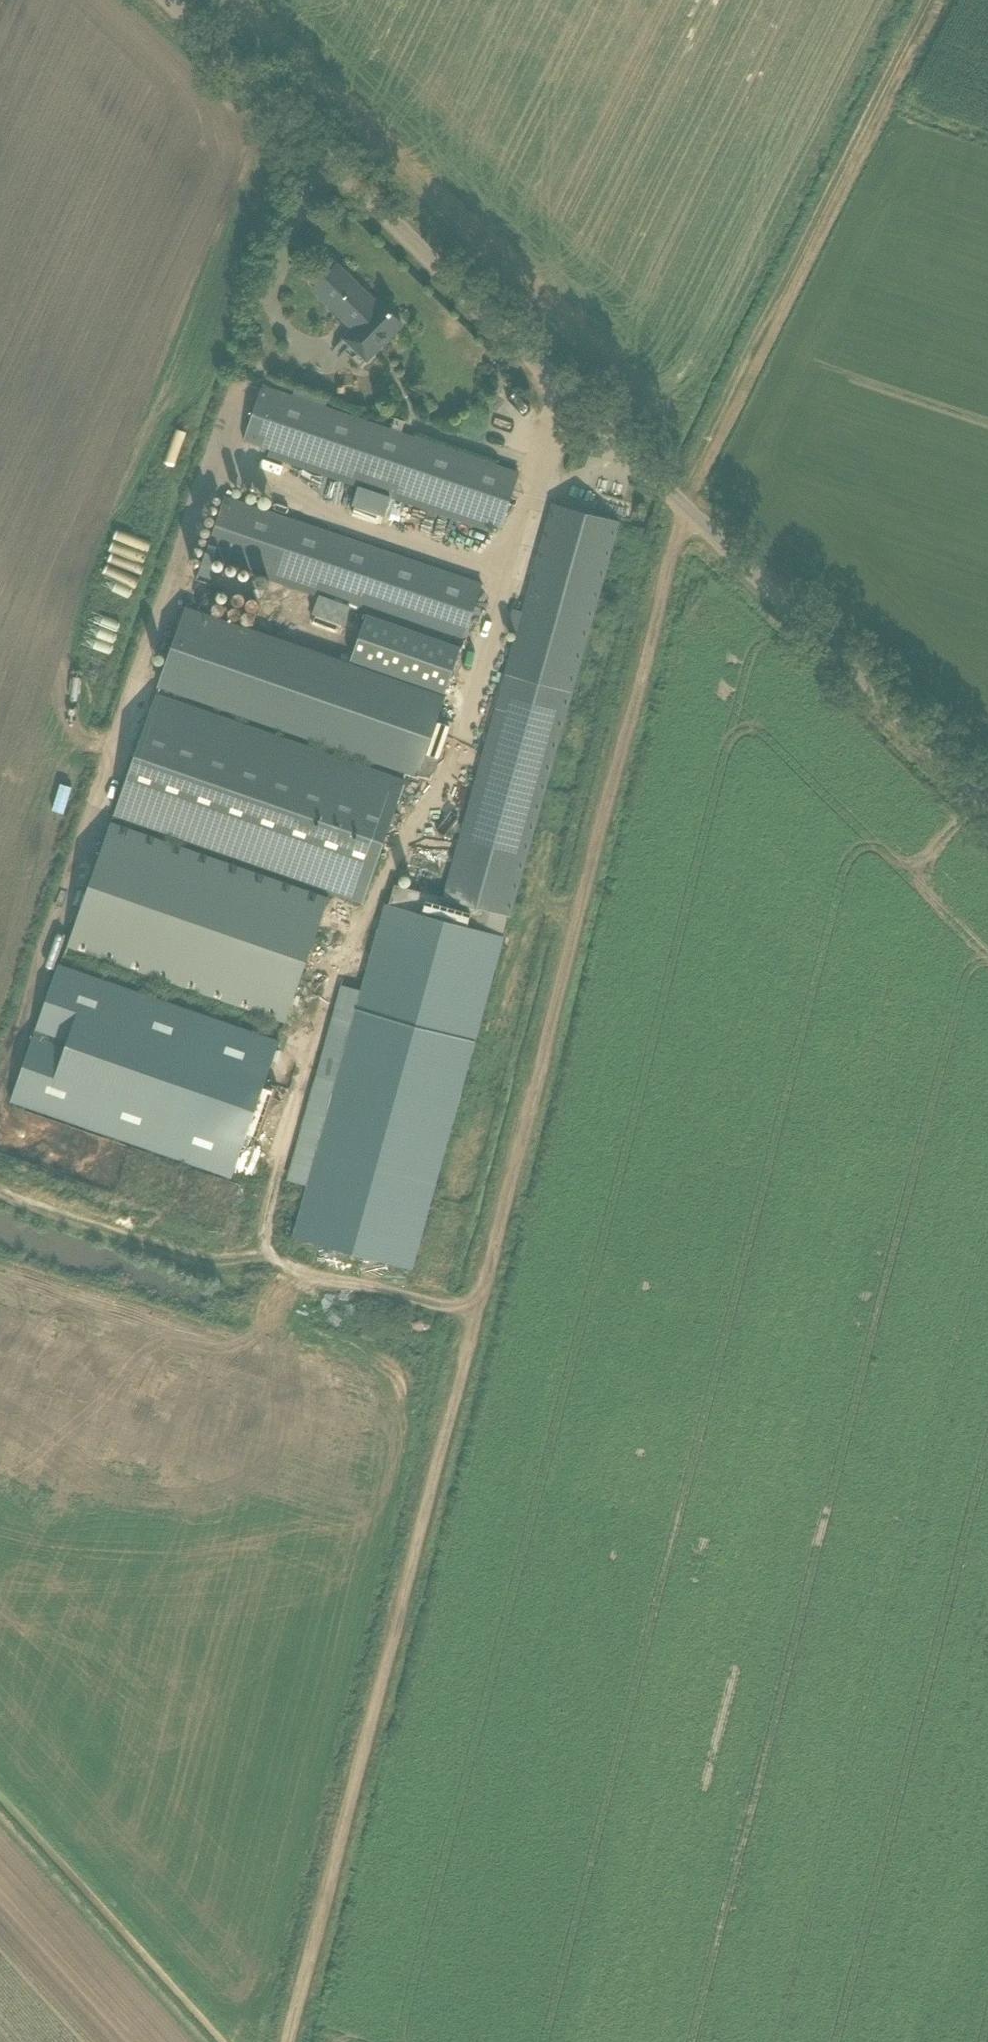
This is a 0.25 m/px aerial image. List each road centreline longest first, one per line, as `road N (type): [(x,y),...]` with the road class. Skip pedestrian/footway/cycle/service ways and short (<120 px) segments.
road 1 (track): [(287,2041),(690,503)]
road 2 (unclassified): [(987,795),(176,0)]
road 3 (track): [(931,0),(695,470),(690,503)]

